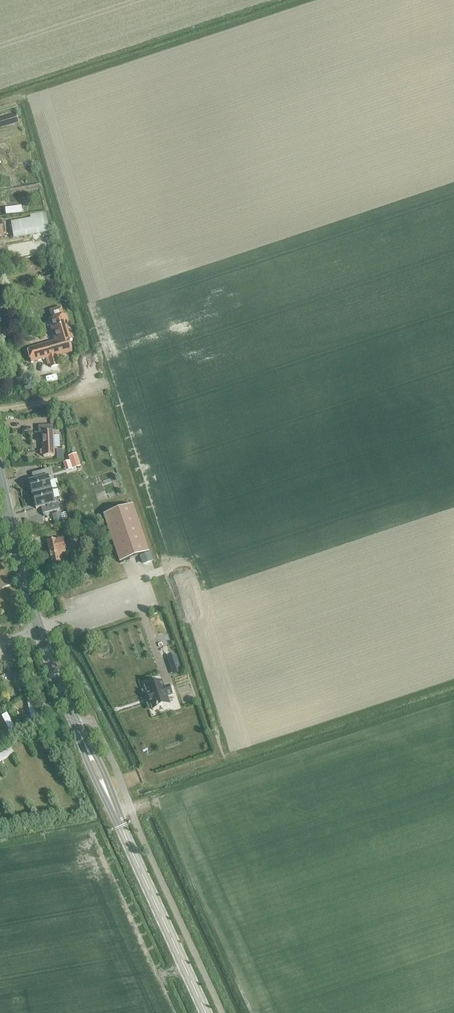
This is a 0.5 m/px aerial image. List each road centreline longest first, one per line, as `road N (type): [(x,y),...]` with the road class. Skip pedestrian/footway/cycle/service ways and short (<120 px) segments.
road 1 (secondary): [(74,719),(19,568),(0,489)]
road 2 (secondary): [(110,800),(207,1012)]

